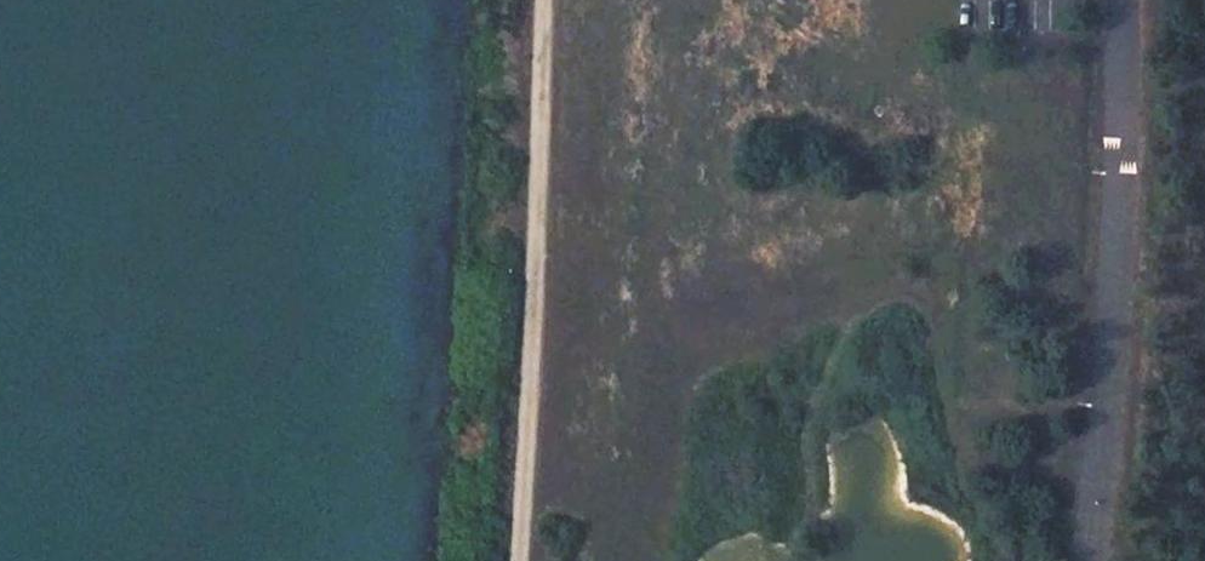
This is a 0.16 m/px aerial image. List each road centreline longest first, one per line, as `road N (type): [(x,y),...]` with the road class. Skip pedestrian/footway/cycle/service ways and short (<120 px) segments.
road 1 (track): [(518,560),(541,0)]

